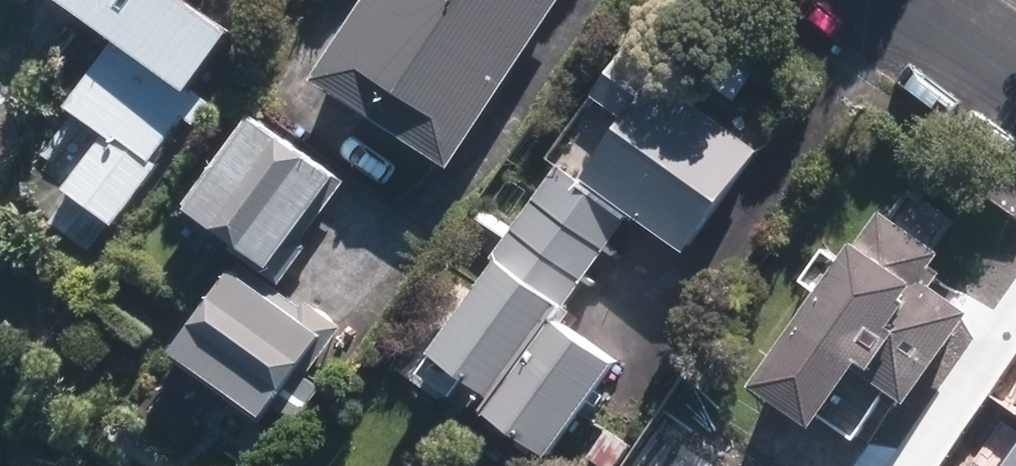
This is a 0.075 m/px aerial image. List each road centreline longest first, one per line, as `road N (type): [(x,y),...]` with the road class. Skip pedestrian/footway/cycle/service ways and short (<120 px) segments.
road 1 (residential): [(1015,84),(893,0)]

